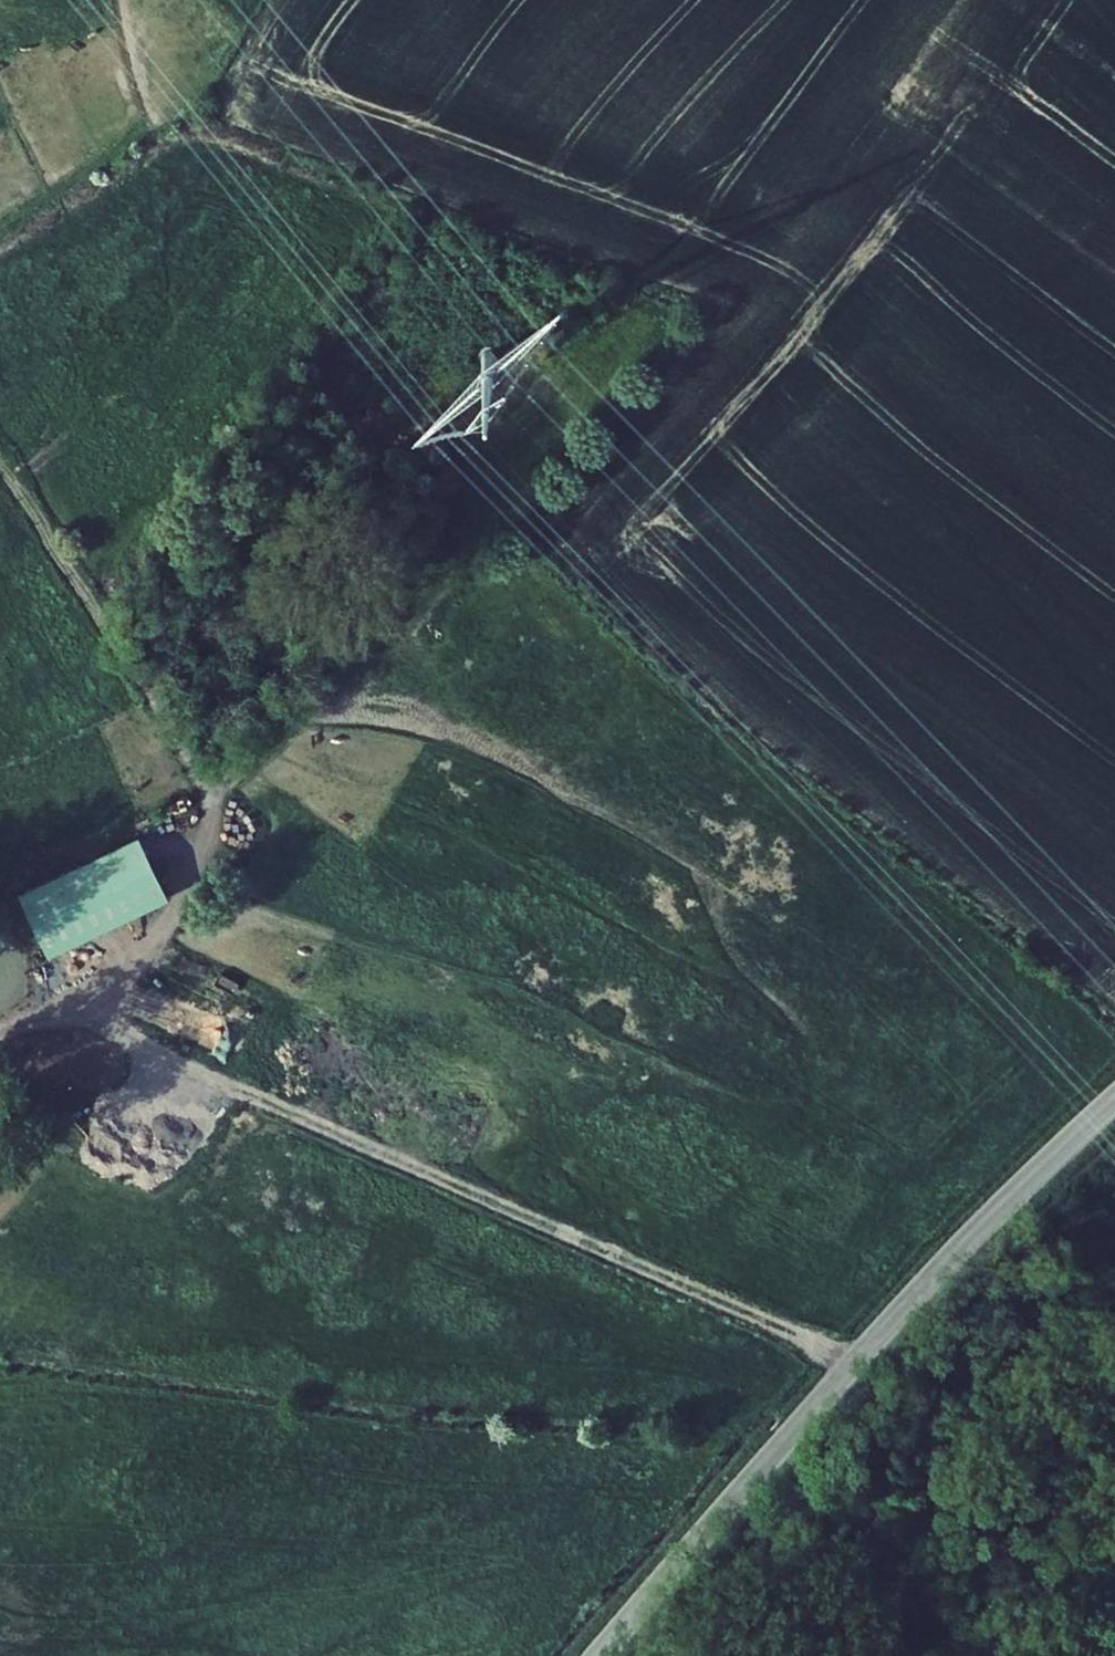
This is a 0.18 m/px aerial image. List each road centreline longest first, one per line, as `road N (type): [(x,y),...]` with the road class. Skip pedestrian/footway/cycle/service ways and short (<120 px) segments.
road 1 (tertiary): [(597,1655),(1114,1101)]

